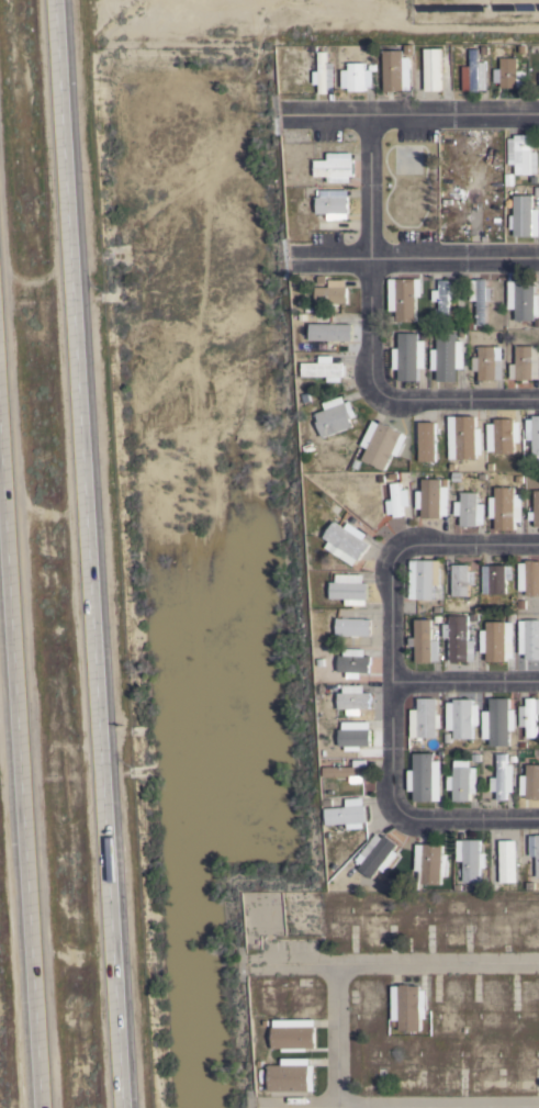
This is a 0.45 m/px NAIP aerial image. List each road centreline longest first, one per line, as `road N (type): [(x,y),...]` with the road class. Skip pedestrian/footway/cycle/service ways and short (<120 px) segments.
road 1 (motorway): [(123,1107),(56,0)]
road 2 (motorway): [(0,419),(43,1107)]
road 3 (track): [(538,31),(380,33),(208,0)]
road 4 (residential): [(538,965),(229,964)]
road 5 (residential): [(368,377),(364,109)]
road 6 (residential): [(538,110),(285,110)]
road 7 (residential): [(538,254),(297,254)]
road 8 (residential): [(538,812),(403,806),(388,784),(386,718)]
road 9 (residential): [(433,538),(398,541),(386,561),(386,718)]
road 10 (residential): [(538,401),(389,400),(368,377)]
road 11 (residential): [(389,675),(538,676)]
road 12 (residential): [(335,1107),(335,965)]

